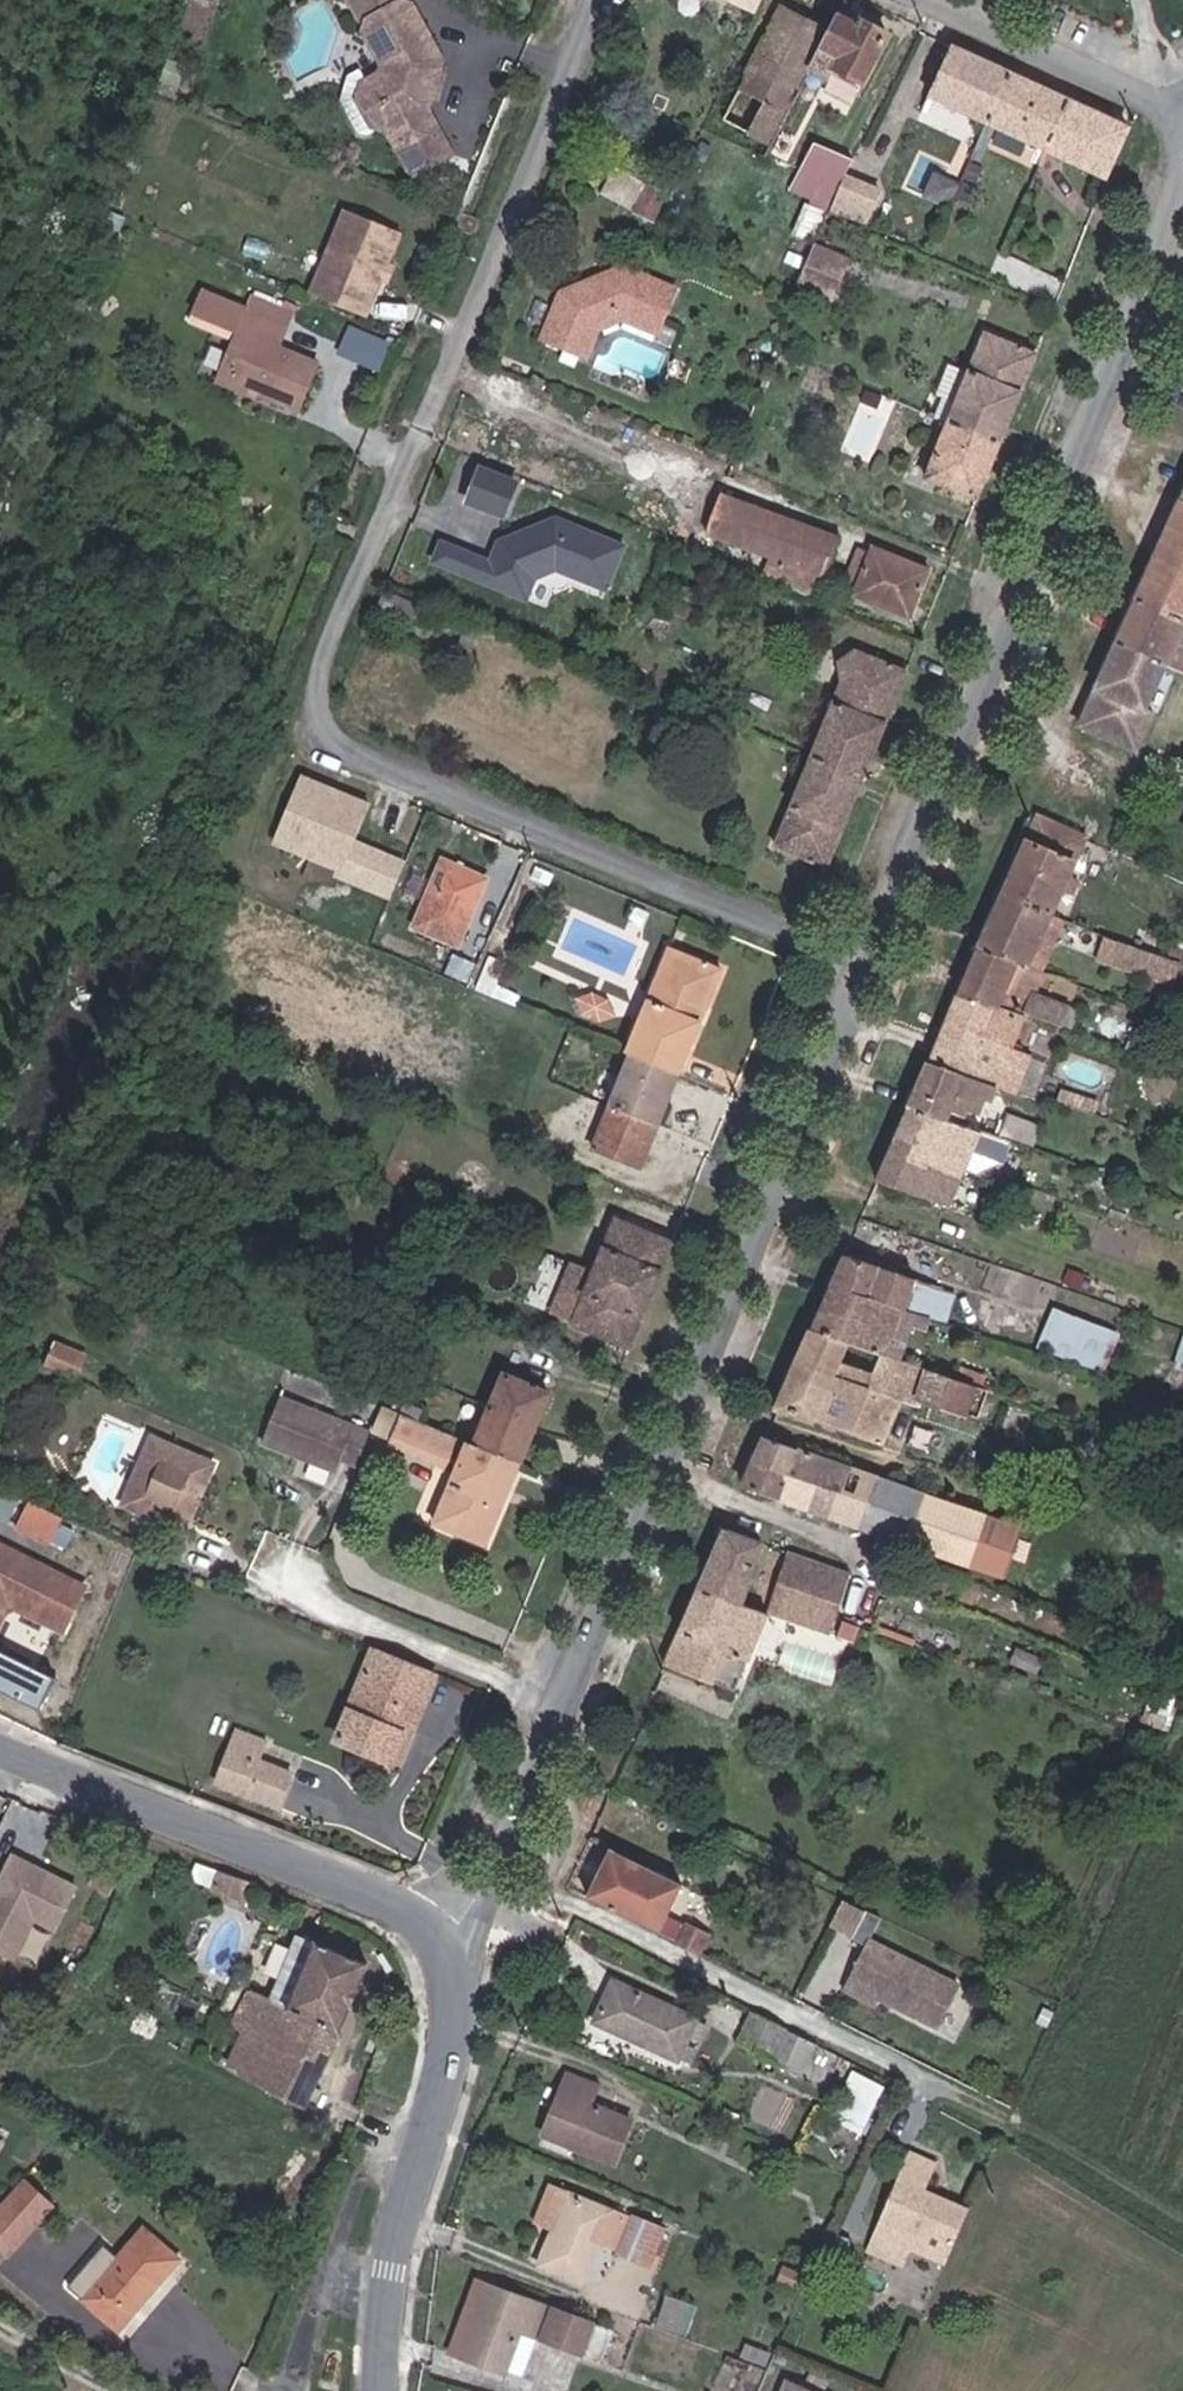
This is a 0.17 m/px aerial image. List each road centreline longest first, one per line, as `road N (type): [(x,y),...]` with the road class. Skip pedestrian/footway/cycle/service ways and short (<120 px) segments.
road 1 (residential): [(881,952),(326,736),(315,667),(595,0)]
road 2 (residential): [(441,1935),(881,952)]
road 3 (residential): [(881,952),(1182,215)]
road 4 (tertiary): [(0,1738),(441,1935)]
road 5 (tertiary): [(441,1935),(458,2008),(410,2181),(386,2334),(387,2390)]
road 6 (residential): [(930,0),(1182,113)]

